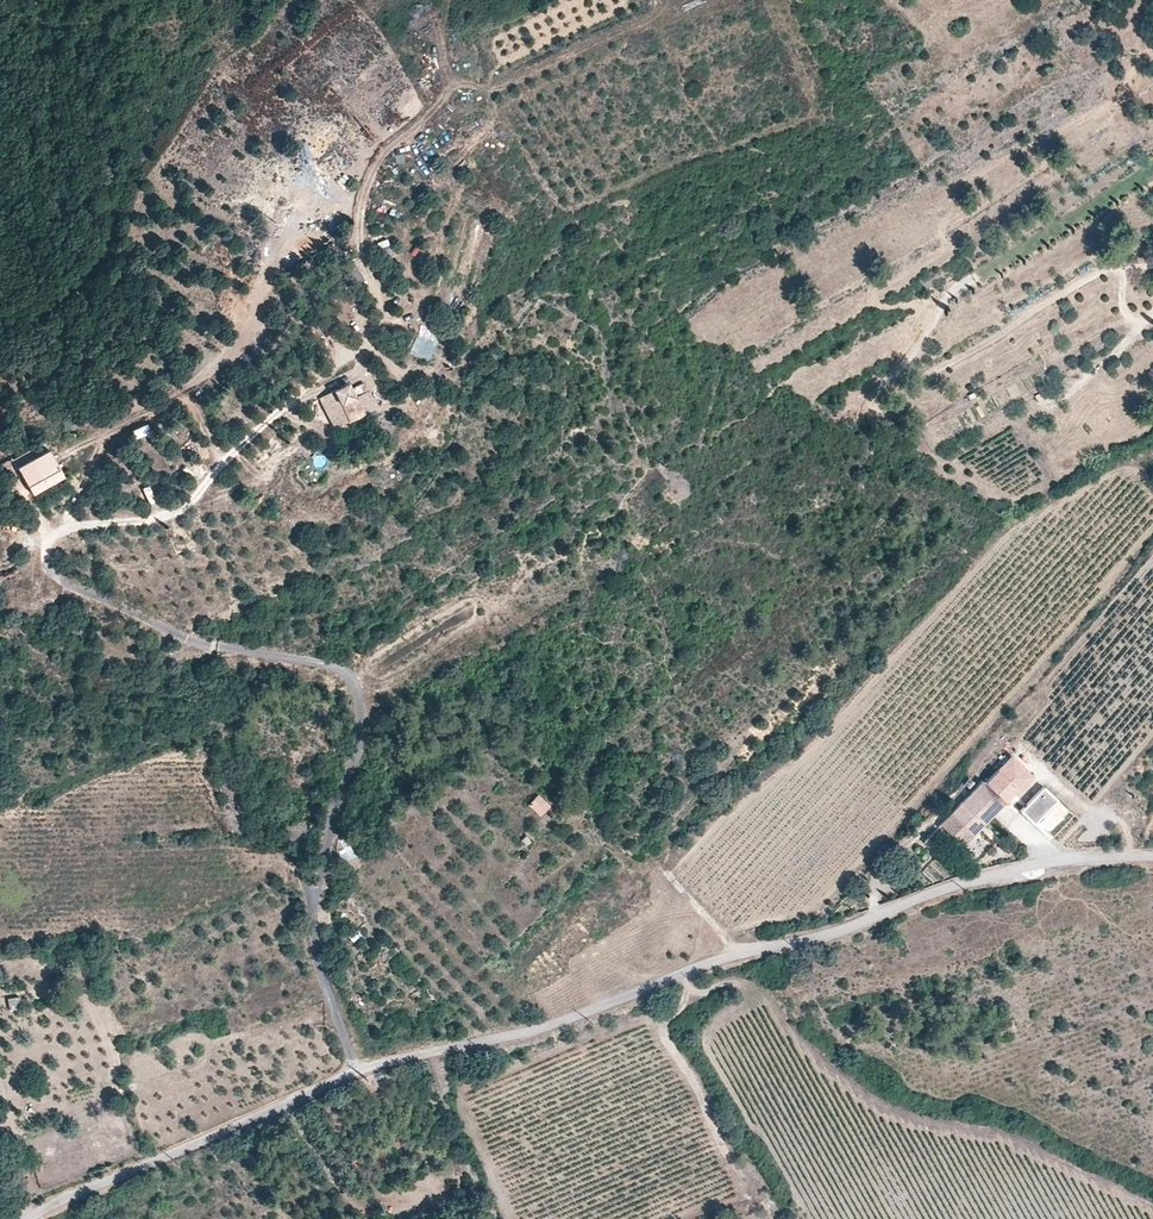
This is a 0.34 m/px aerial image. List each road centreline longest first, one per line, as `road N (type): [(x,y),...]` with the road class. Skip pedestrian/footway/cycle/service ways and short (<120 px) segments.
road 1 (unclassified): [(1152,855),(1032,862),(837,932),(730,956),(533,1032),(354,1071)]
road 2 (track): [(46,561),(57,535),(149,521),(184,505),(363,341),(378,302),(358,238),(362,197),(380,155),(458,84),(511,84)]
road 3 (unclassified): [(354,1071),(313,947),(314,900),(360,730),(349,680),(338,671),(187,639),(59,578),(46,561)]
road 4 (unclassified): [(354,1071),(39,1218)]

